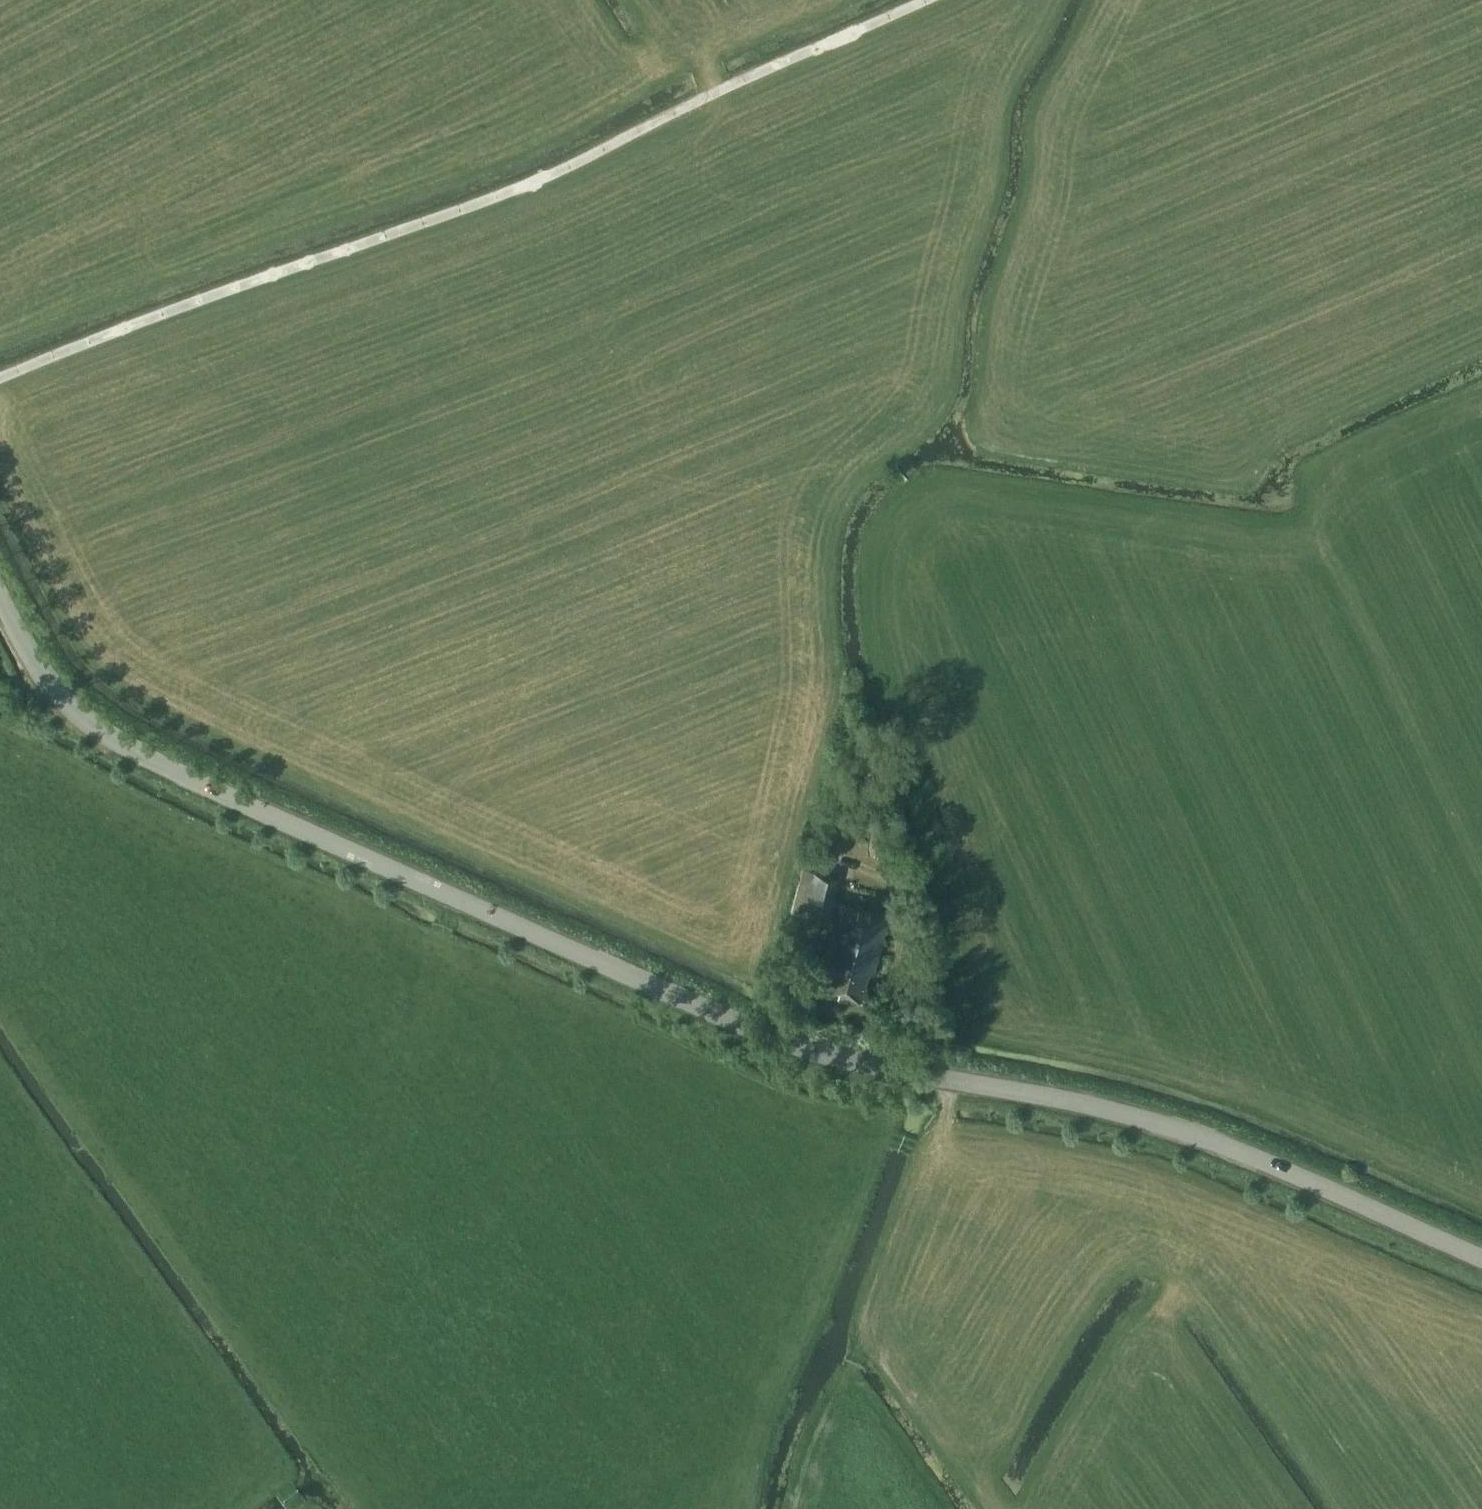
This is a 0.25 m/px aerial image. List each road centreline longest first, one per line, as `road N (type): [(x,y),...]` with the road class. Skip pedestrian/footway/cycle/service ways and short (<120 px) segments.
road 1 (tertiary): [(1481,1255),(1189,1130),(783,1038),(401,872),(99,726),(44,675),(0,595)]
road 2 (track): [(0,376),(533,180),(920,0)]

